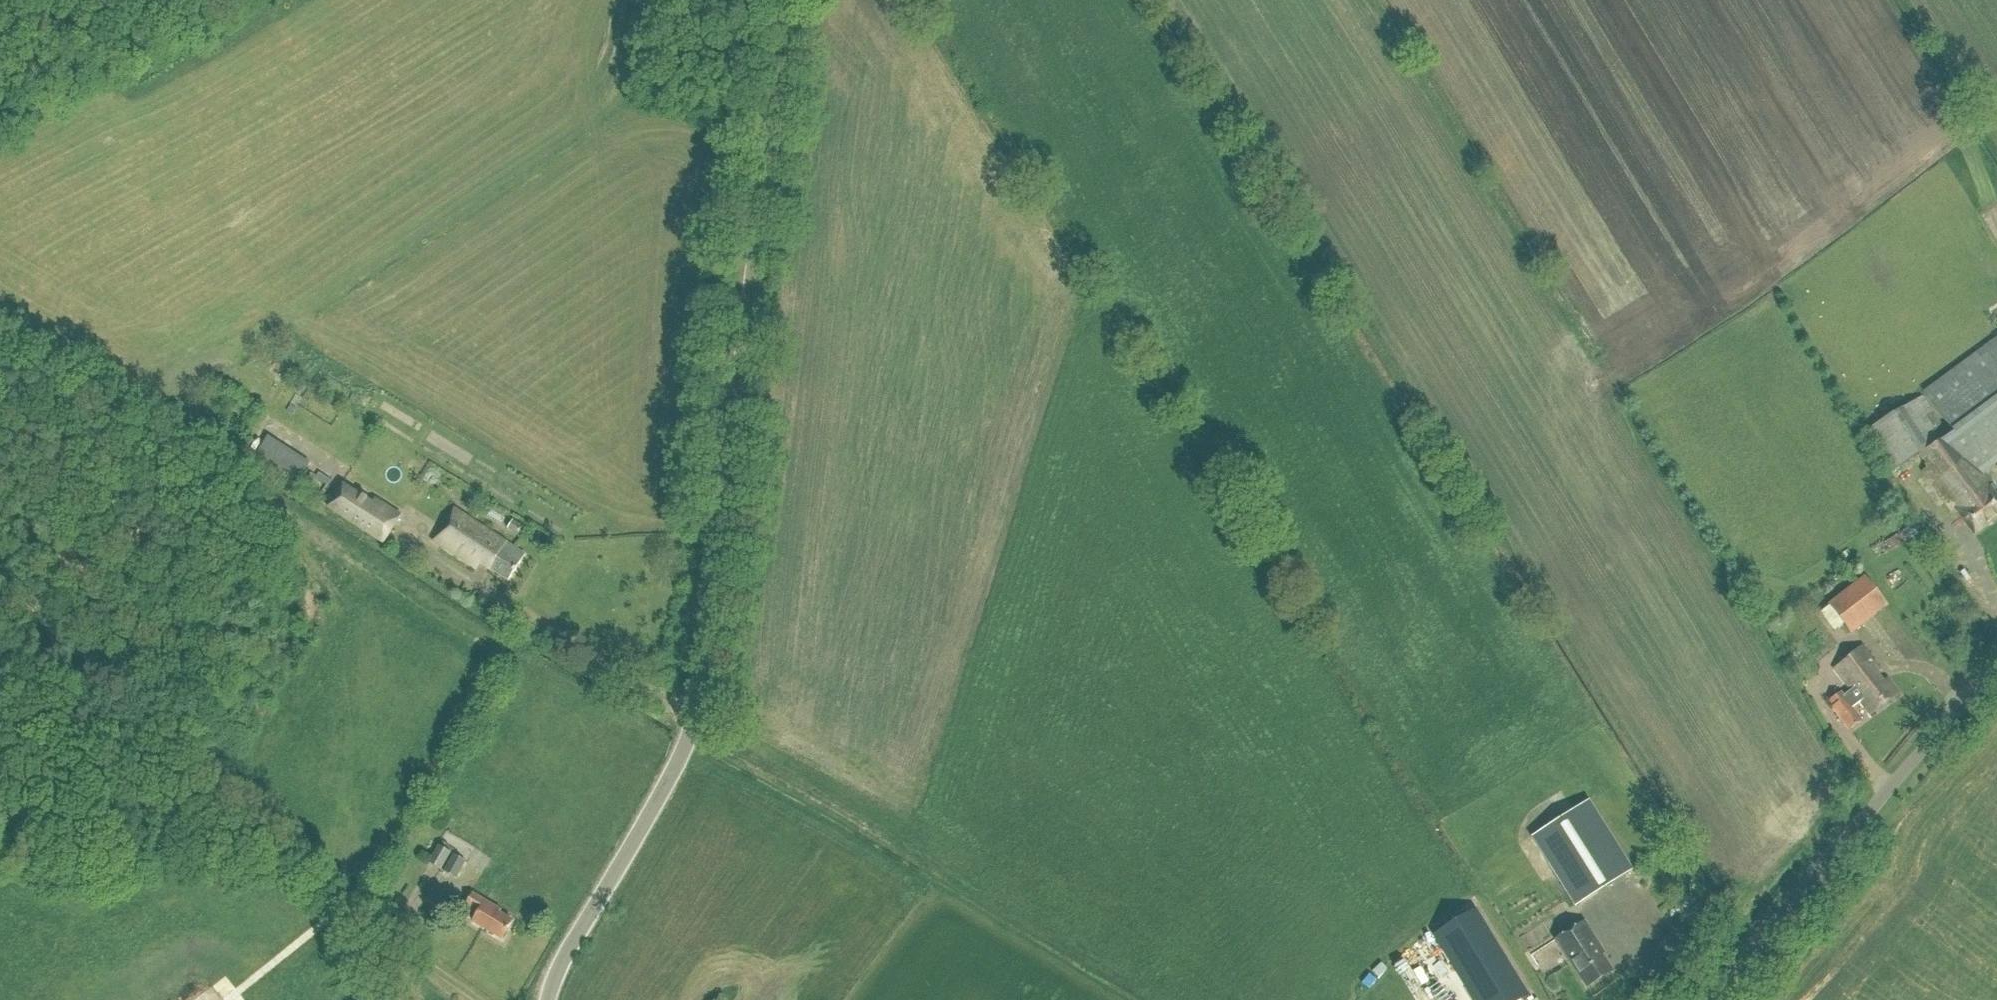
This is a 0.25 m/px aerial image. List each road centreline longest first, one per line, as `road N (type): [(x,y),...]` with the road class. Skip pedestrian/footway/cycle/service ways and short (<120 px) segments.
road 1 (unclassified): [(551,999),(677,766),(696,713),(786,0)]
road 2 (track): [(478,999),(358,909),(336,873),(251,800),(185,723),(0,642)]
road 3 (unclassified): [(1705,999),(1996,664)]

